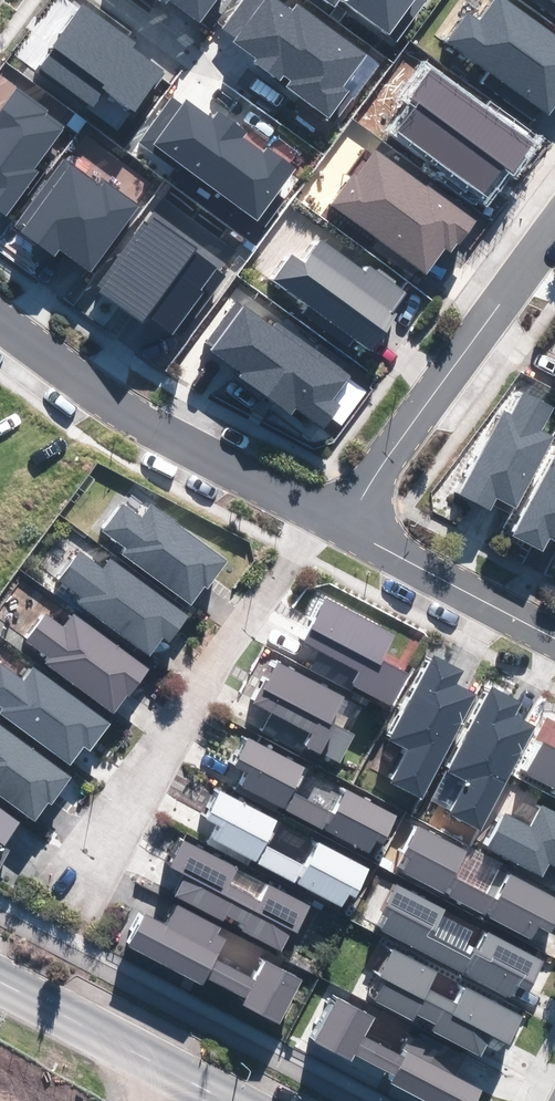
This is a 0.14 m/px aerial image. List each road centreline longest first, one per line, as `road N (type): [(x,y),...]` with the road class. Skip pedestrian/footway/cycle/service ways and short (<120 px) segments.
road 1 (residential): [(73,887),(298,549),(336,524)]
road 2 (residential): [(336,524),(184,453),(0,320)]
road 3 (residential): [(554,231),(336,524)]
road 4 (residential): [(554,637),(336,524)]
road 5 (residential): [(68,1020),(228,1100)]

